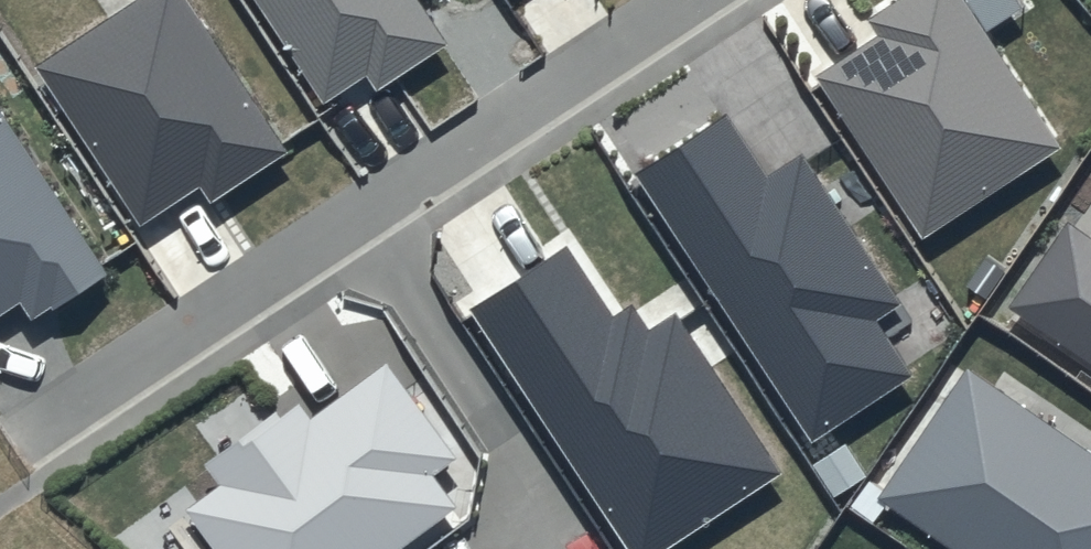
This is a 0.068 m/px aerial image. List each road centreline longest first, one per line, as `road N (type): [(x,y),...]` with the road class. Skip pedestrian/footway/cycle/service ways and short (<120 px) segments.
road 1 (residential): [(686,0),(20,443)]

